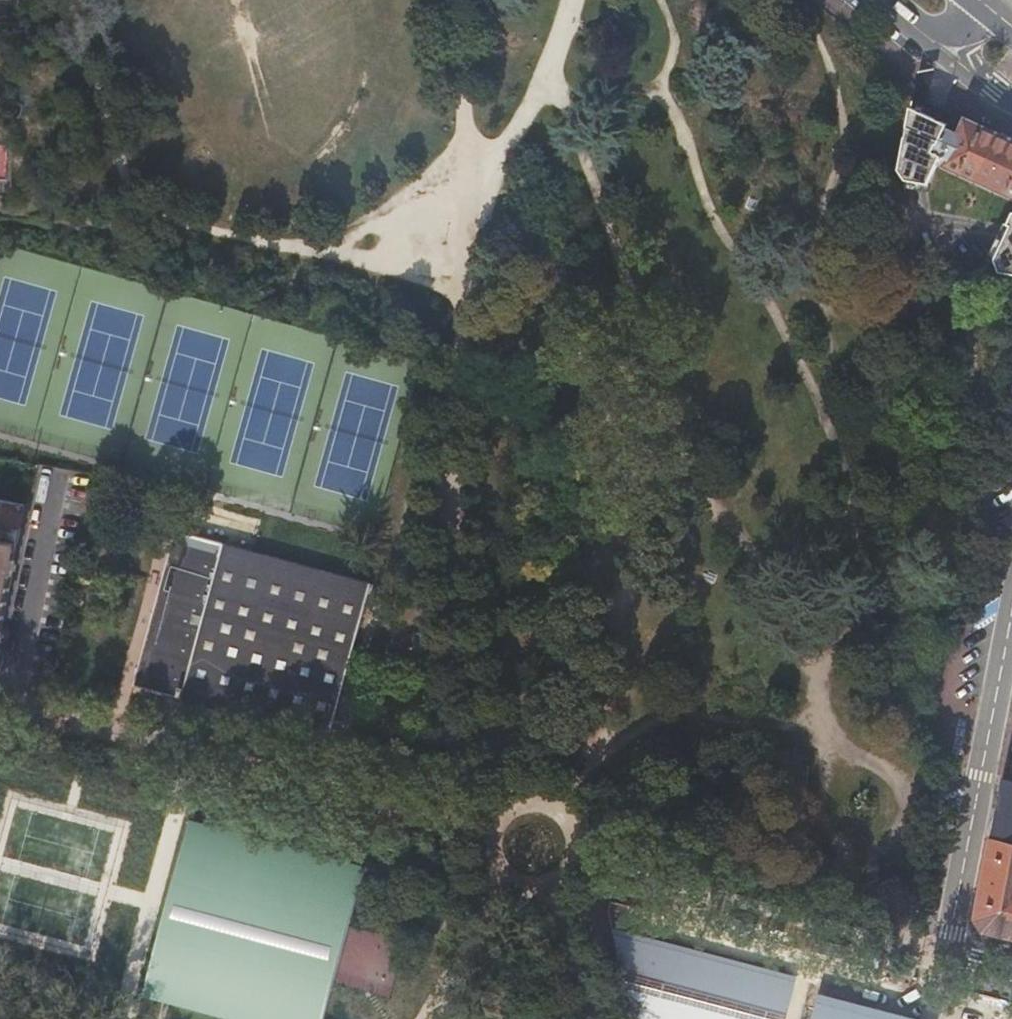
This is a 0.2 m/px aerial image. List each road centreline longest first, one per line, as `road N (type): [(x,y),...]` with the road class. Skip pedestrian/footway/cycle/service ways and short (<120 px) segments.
road 1 (residential): [(1011,977),(952,960),(1011,639)]
road 2 (residential): [(59,484),(15,708),(0,704)]
road 3 (secondary): [(881,0),(1011,104)]

